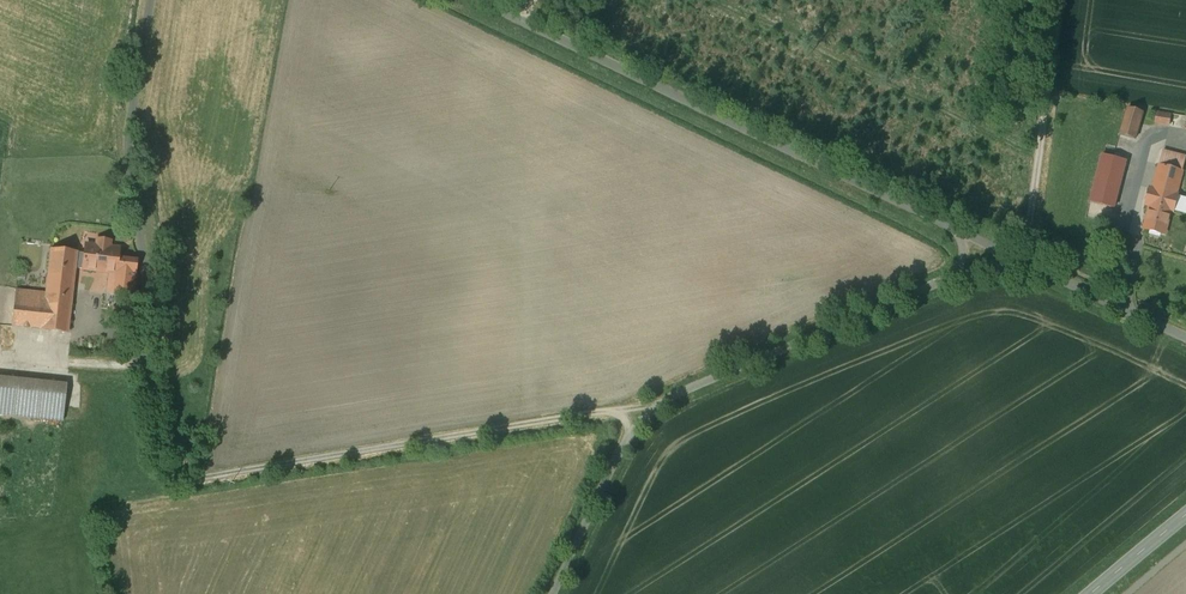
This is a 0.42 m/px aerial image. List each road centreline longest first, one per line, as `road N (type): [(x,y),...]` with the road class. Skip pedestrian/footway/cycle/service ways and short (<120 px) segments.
road 1 (track): [(631,434),(620,414),(608,411),(230,476),(186,476),(167,468),(145,365),(70,362)]
road 2 (unclassified): [(554,593),(624,444),(662,403),(959,276),(1025,265)]
road 3 (unclassified): [(1025,265),(477,0)]
road 4 (track): [(1025,265),(1059,0)]
road 5 (unclassified): [(1025,265),(1185,337)]
road 6 (tertiary): [(1091,593),(1185,515)]

